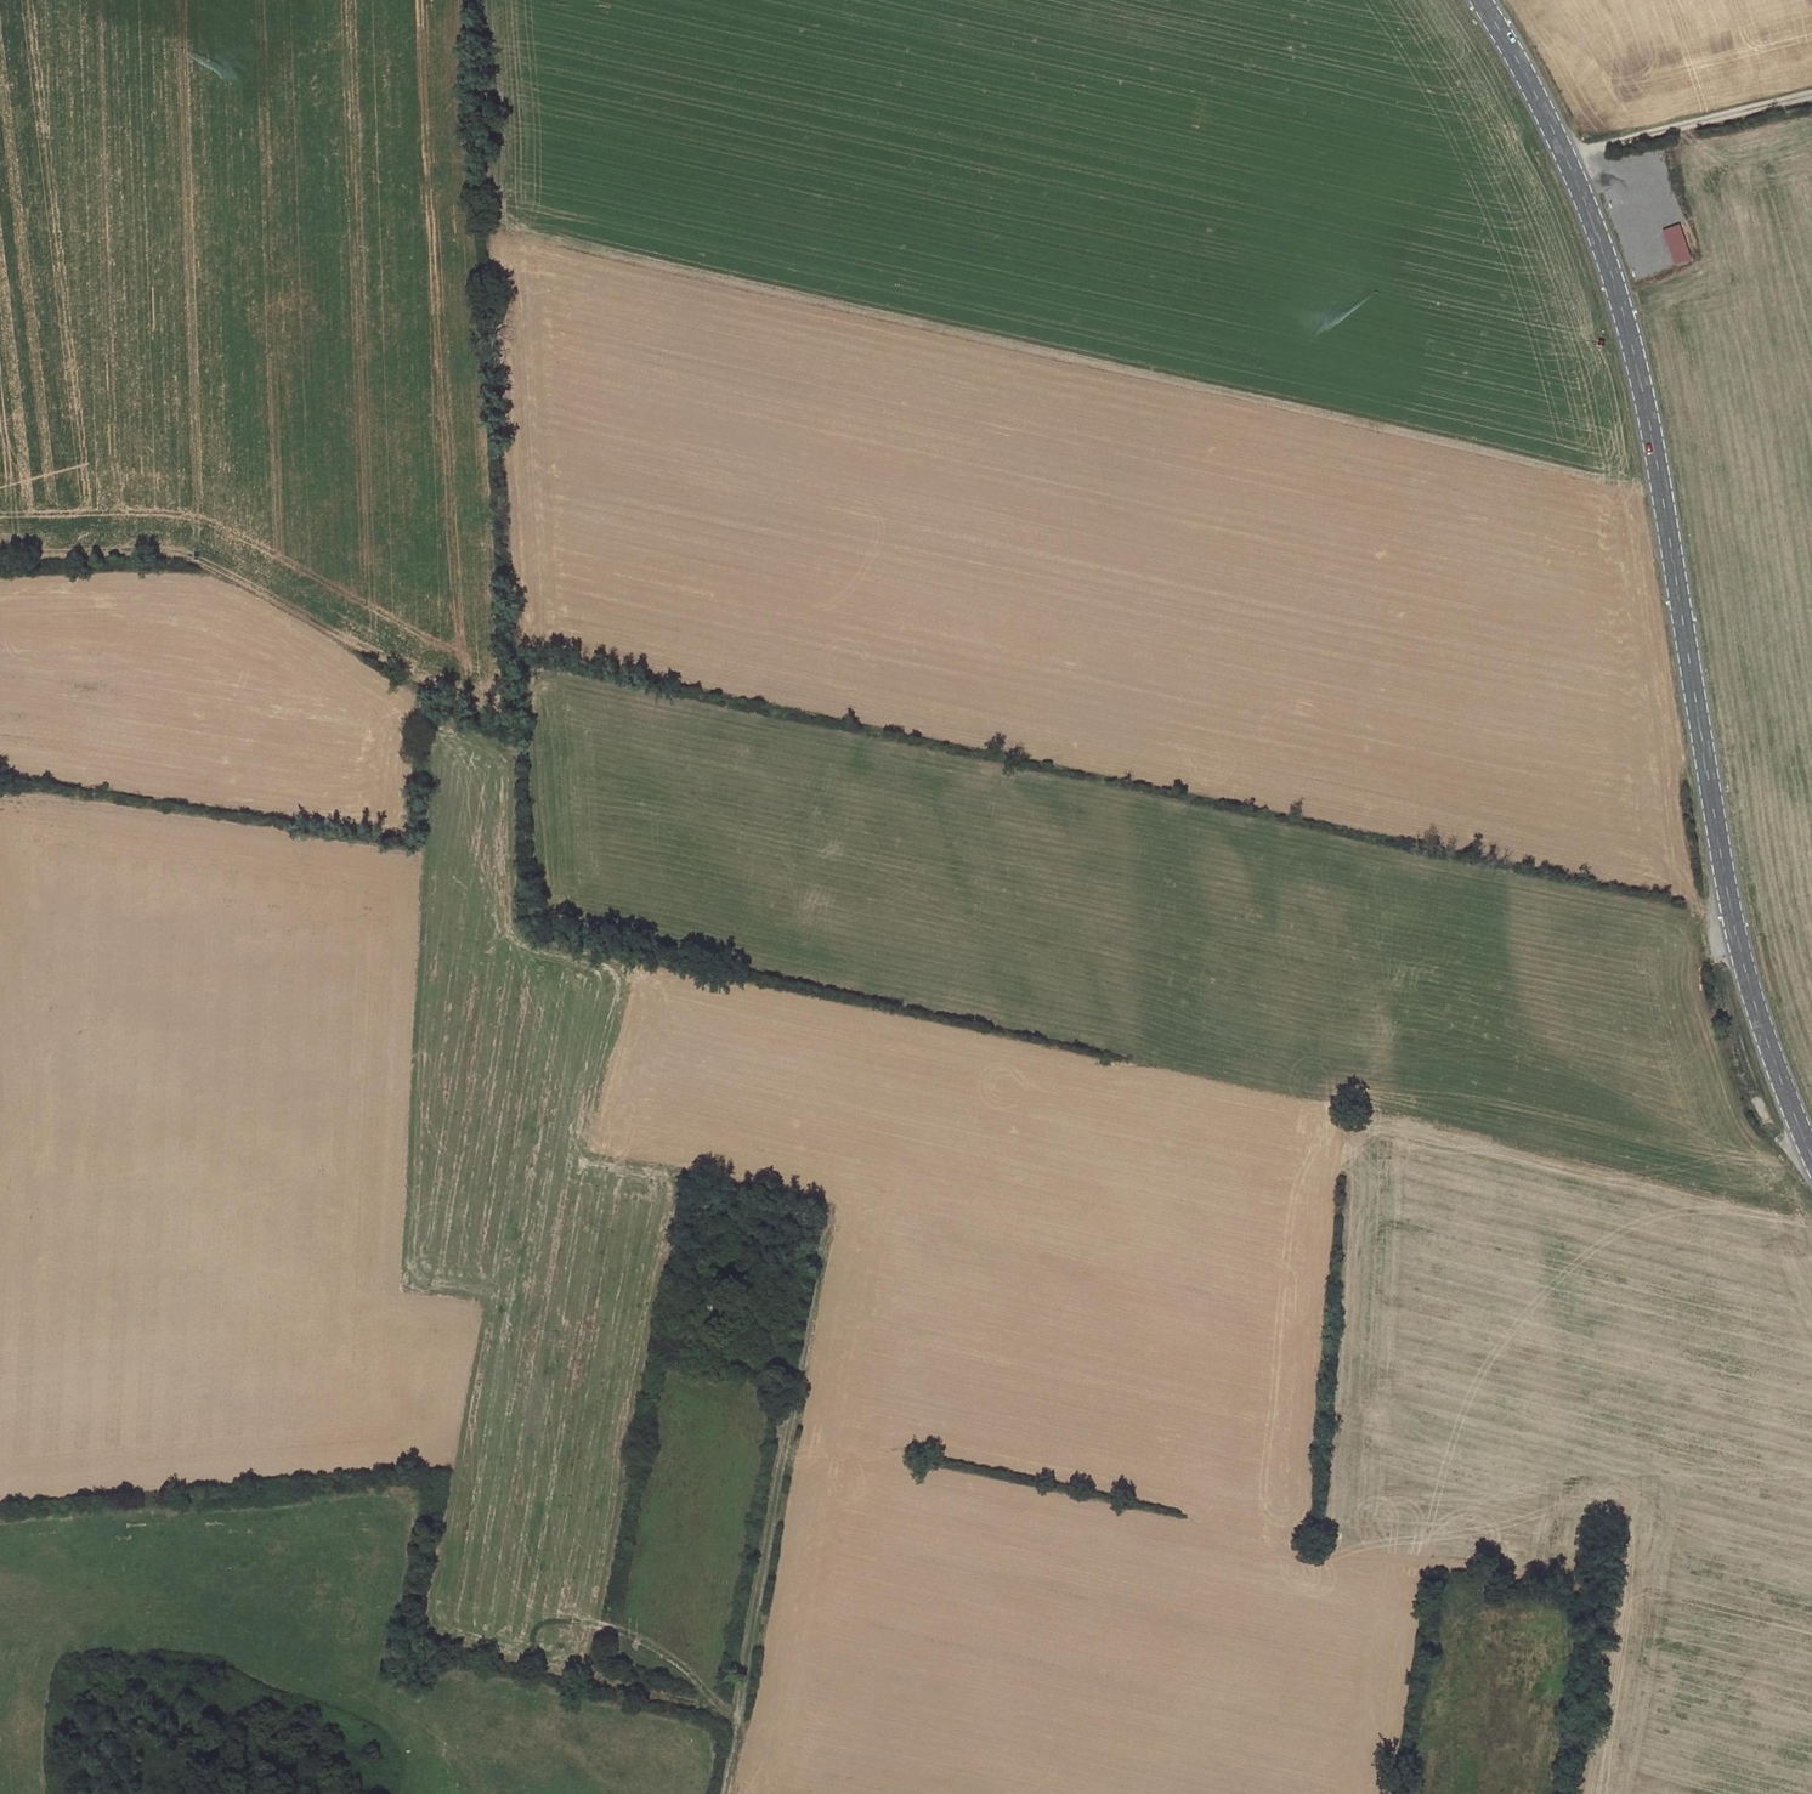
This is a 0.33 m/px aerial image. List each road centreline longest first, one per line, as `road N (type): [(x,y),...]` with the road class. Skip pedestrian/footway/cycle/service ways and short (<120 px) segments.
road 1 (secondary): [(1479,0),(1566,157),(1624,318),(1735,931),(1811,1156)]
road 2 (track): [(724,1793),(752,1603),(818,1279)]
road 3 (track): [(1811,97),(1566,157)]
road 4 (track): [(740,1722),(674,1659),(631,1632),(598,1624)]

